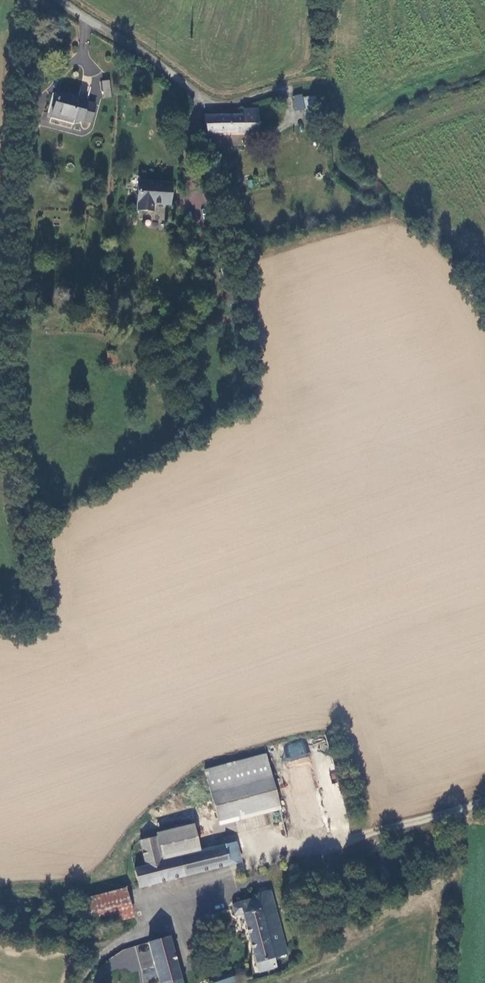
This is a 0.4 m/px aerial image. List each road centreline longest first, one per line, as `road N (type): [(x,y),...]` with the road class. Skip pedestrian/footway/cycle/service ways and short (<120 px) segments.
road 1 (track): [(484,798),(233,873),(188,910)]
road 2 (unclassified): [(57,0),(207,98)]
road 3 (unclassified): [(82,982),(102,946),(188,910)]

